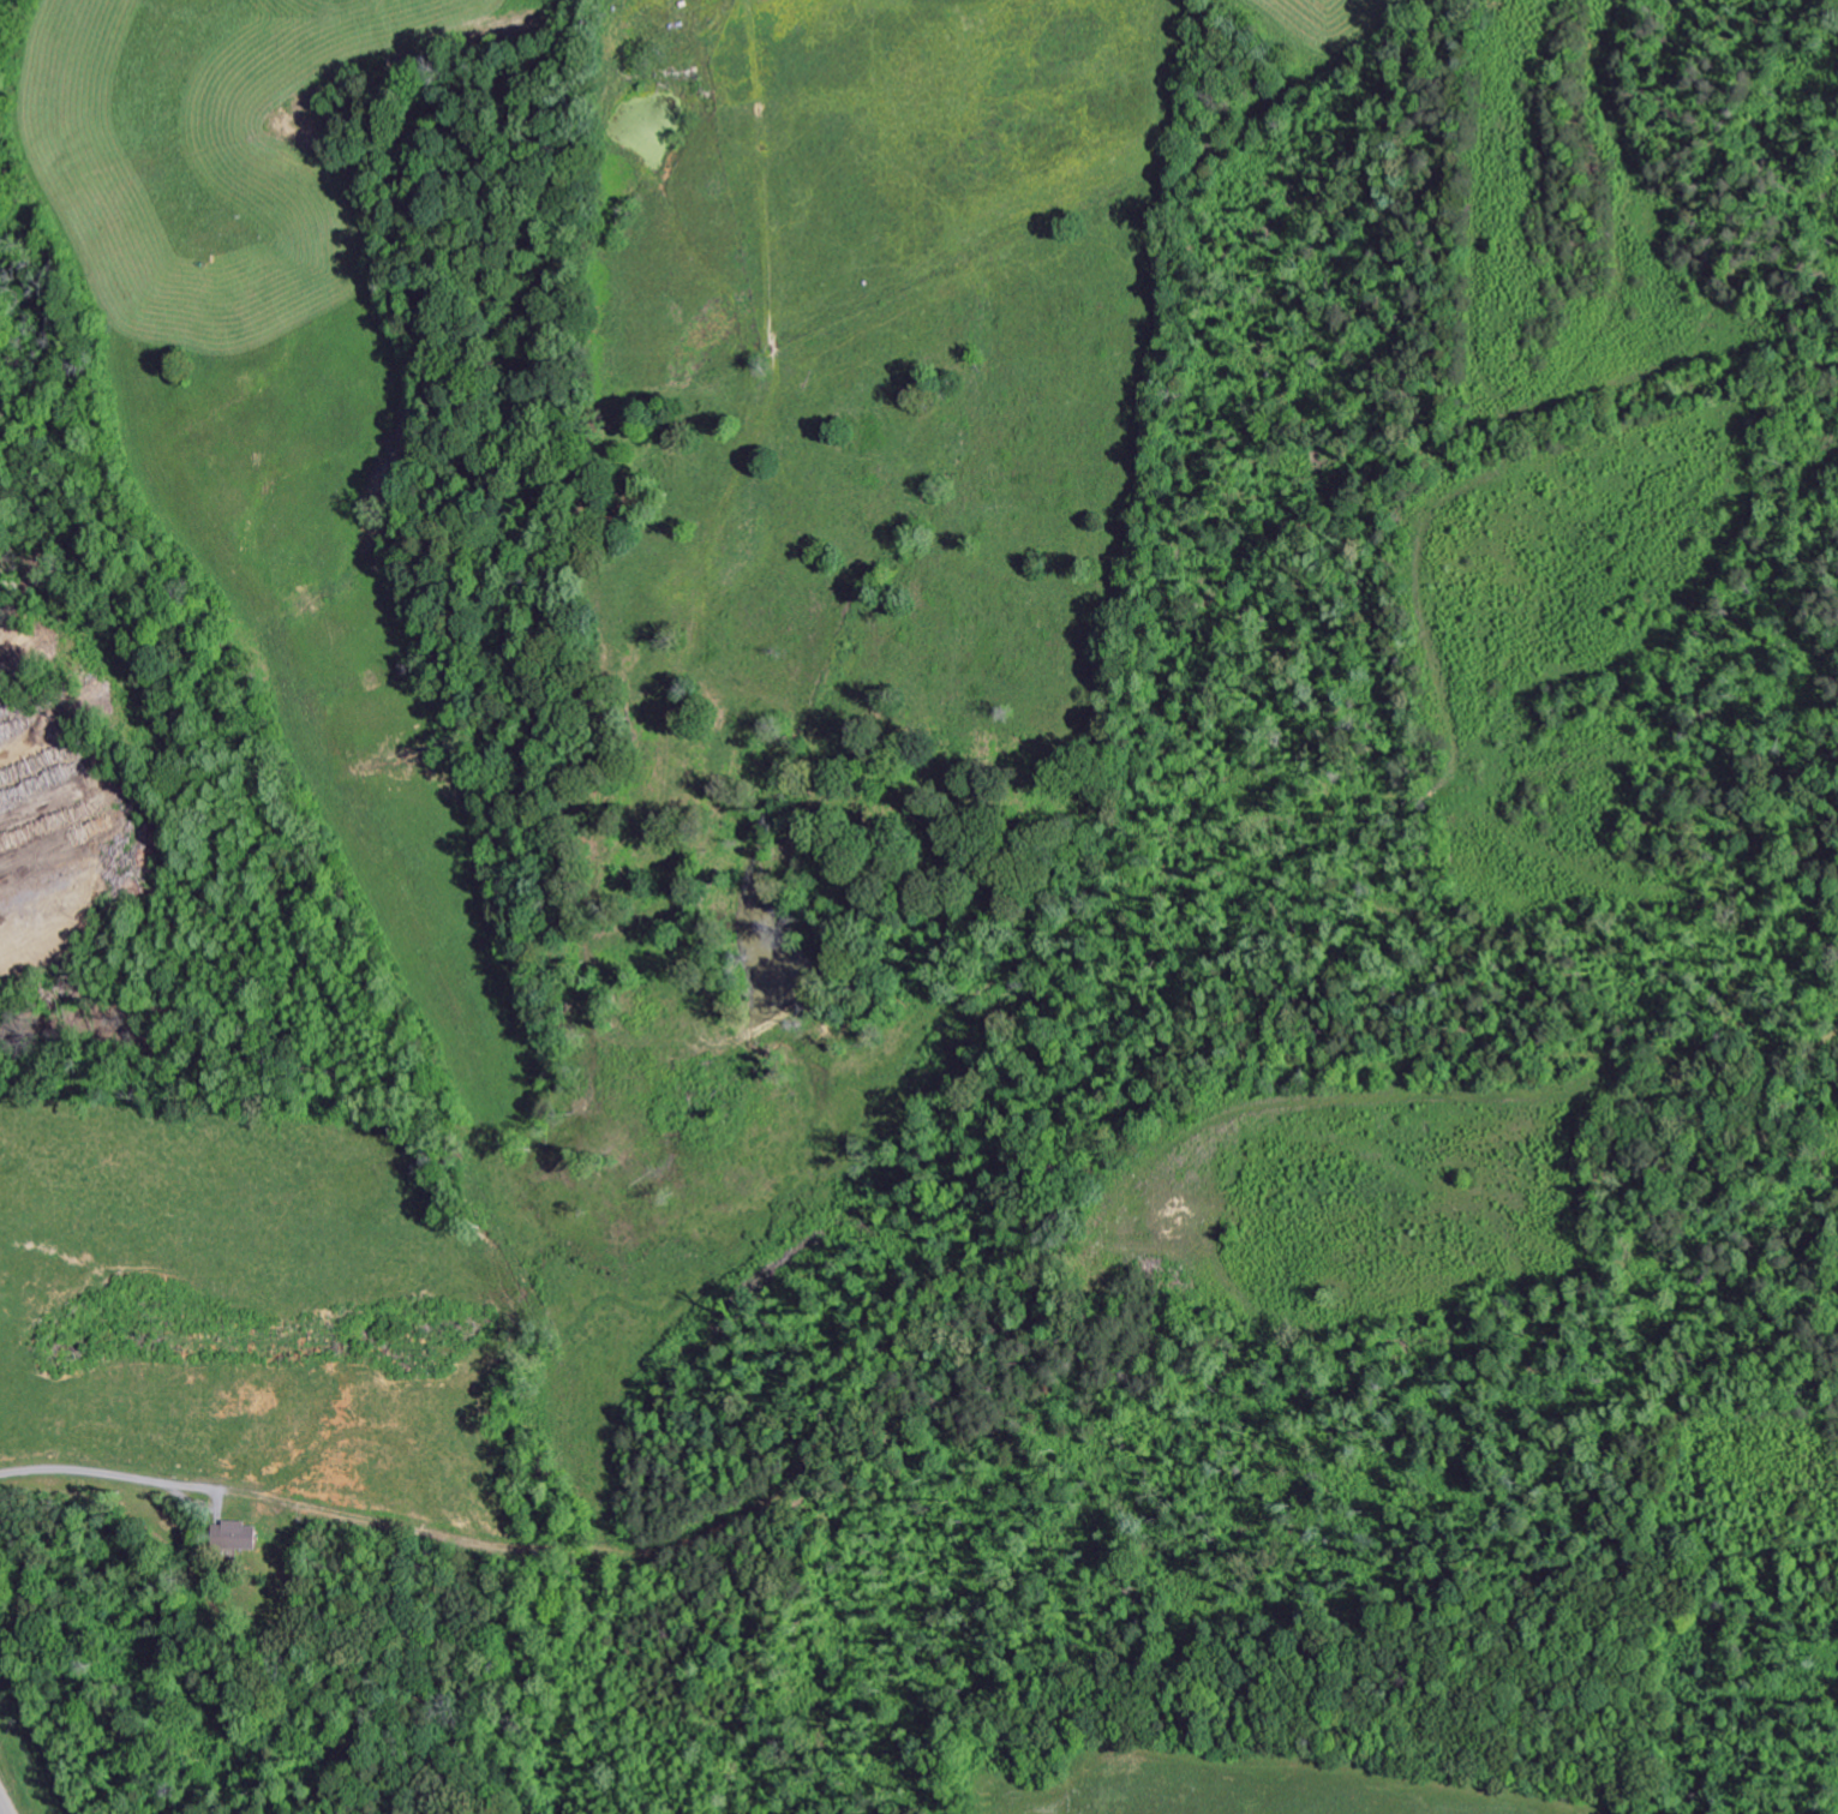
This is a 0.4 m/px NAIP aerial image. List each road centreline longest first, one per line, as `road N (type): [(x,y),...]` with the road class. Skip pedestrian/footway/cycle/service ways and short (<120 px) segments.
road 1 (residential): [(0,1473),(77,1469),(215,1486)]

